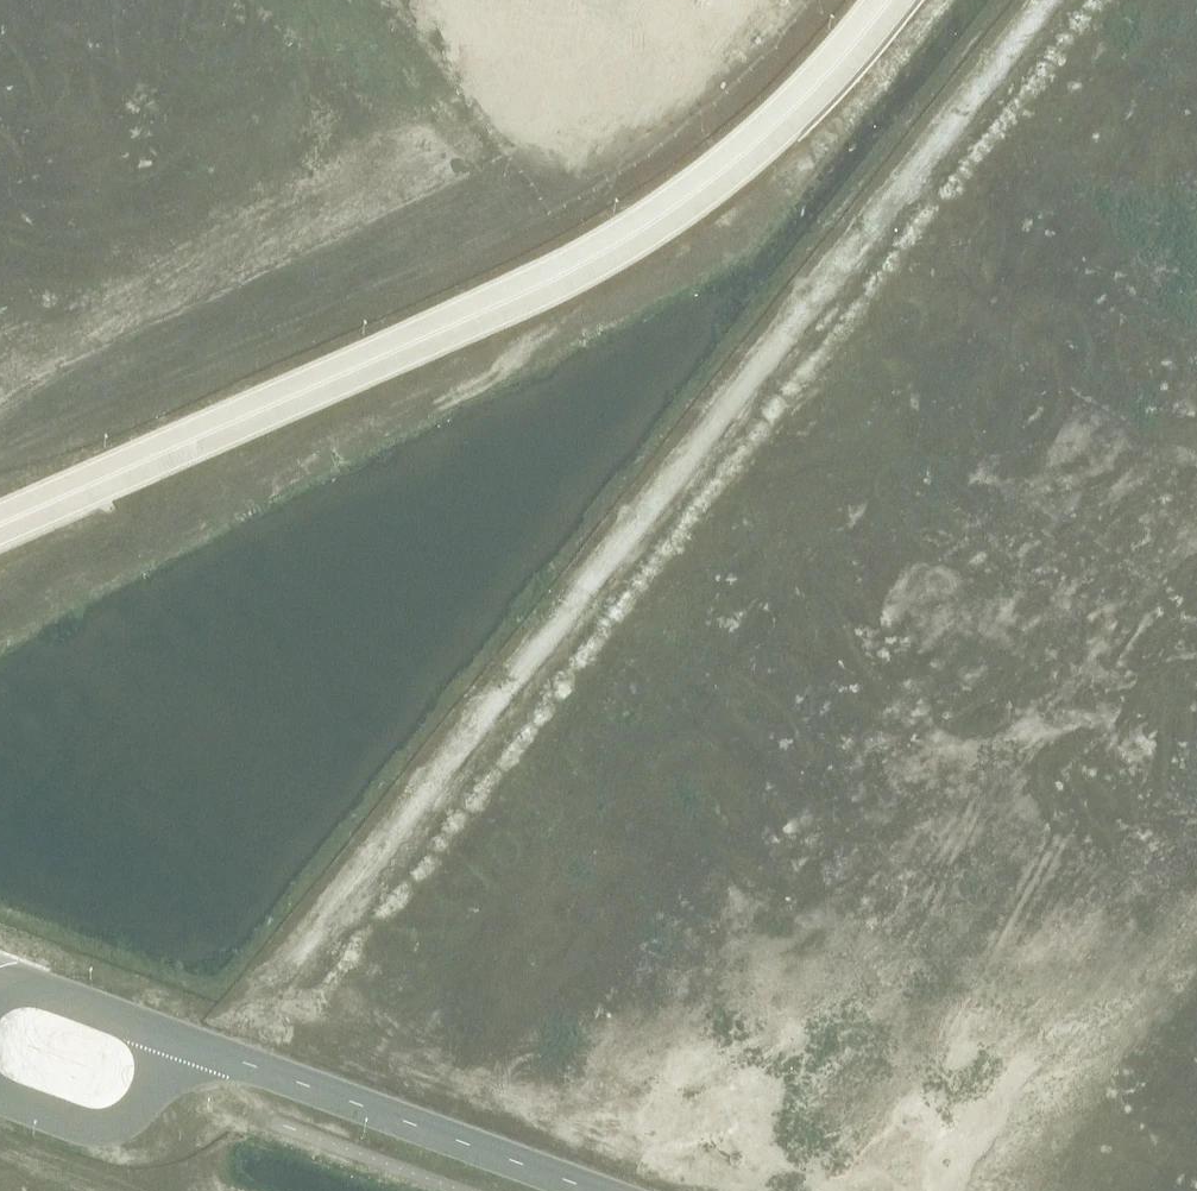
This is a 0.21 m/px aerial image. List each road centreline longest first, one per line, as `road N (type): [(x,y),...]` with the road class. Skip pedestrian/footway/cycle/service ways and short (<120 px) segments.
road 1 (unclassified): [(179,1039),(595,1190)]
road 2 (unclassified): [(0,1098),(94,1128),(126,1124),(157,1091),(179,1039)]
road 3 (unclassified): [(4,976),(179,1039)]

